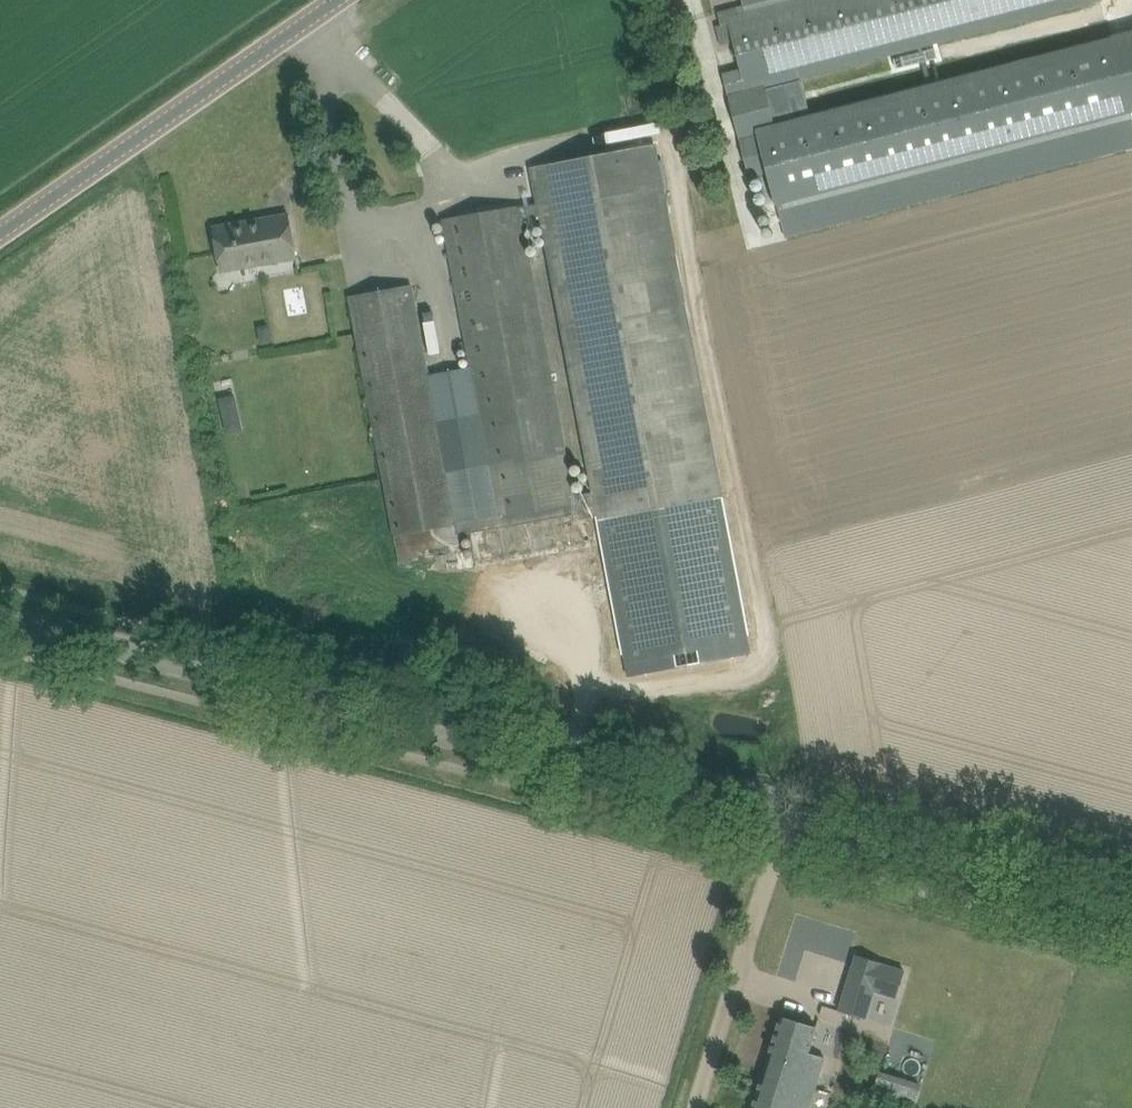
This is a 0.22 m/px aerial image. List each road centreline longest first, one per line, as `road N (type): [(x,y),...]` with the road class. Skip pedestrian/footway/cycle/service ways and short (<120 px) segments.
road 1 (tertiary): [(1131,913),(0,616)]
road 2 (tertiary): [(0,233),(338,0)]

